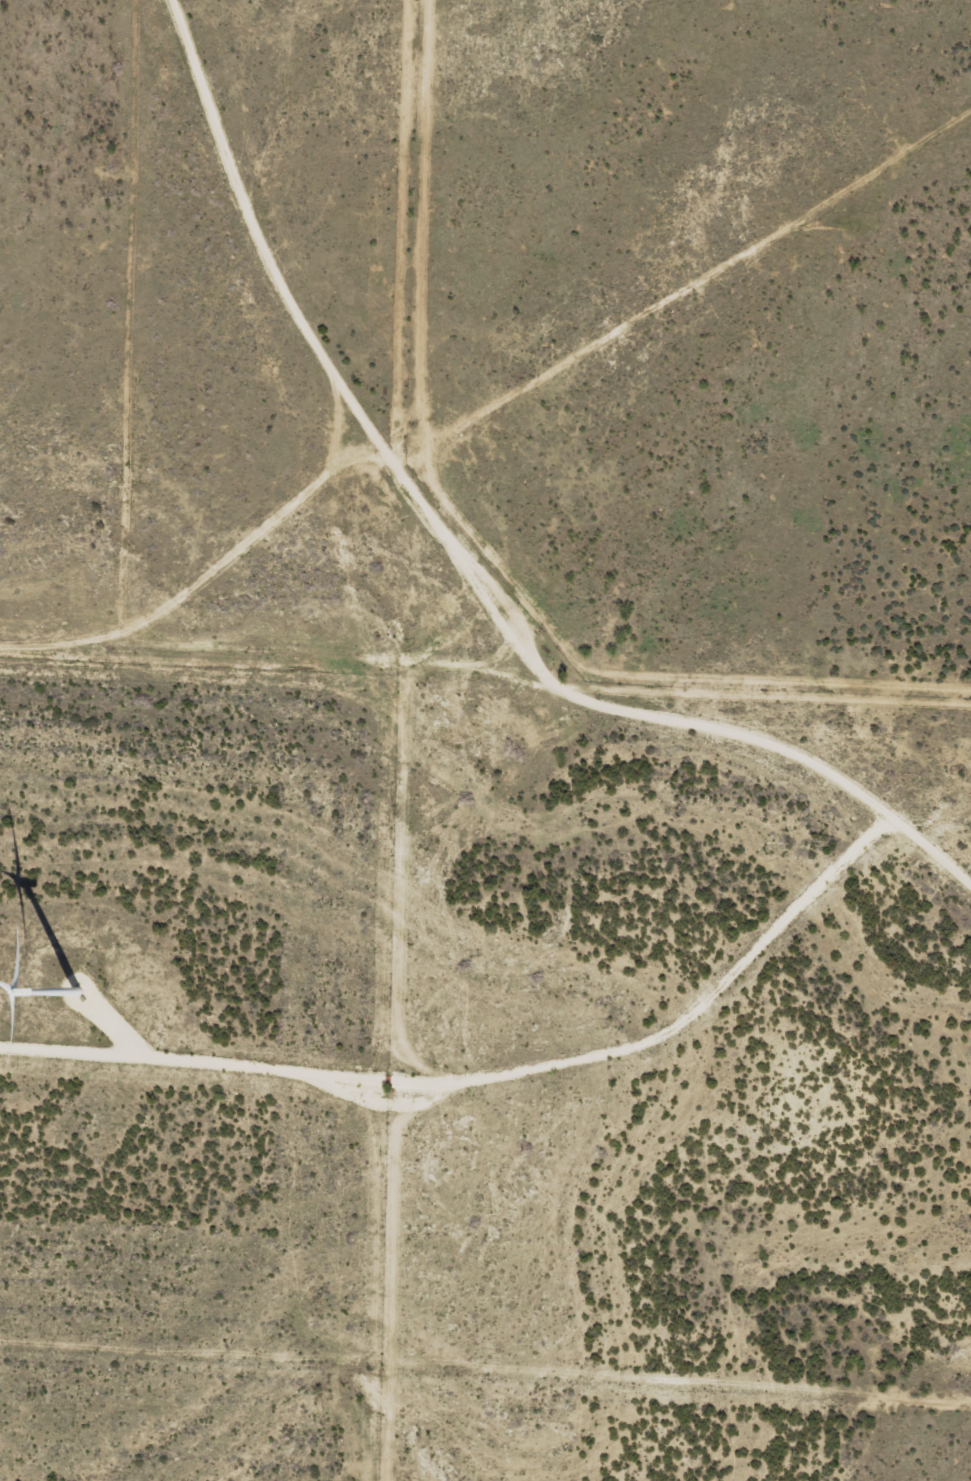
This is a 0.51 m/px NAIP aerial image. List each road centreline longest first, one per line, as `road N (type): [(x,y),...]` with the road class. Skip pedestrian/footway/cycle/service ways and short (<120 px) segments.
road 1 (track): [(548,687),(292,682),(102,651),(0,664)]
road 2 (track): [(336,1480),(338,1452),(368,1387),(380,1087)]
road 3 (track): [(382,448),(107,626),(102,651)]

